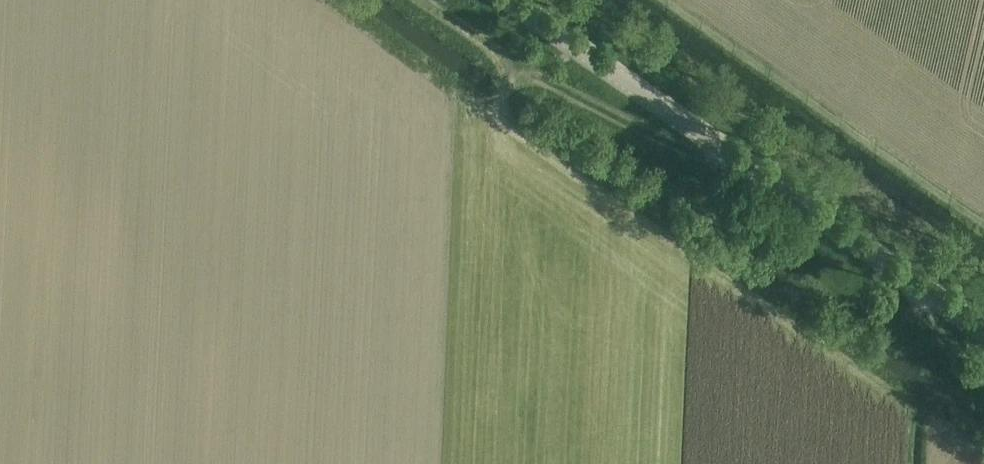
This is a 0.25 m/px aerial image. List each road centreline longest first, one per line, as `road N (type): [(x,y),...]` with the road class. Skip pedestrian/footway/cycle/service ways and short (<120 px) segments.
road 1 (track): [(419,0),(983,399)]
road 2 (track): [(983,451),(489,114)]
road 3 (secondary): [(983,331),(509,0)]
road 4 (track): [(746,165),(672,144),(519,70),(489,114)]
road 5 (track): [(326,0),(489,114)]
road 6 (track): [(974,392),(904,276)]

